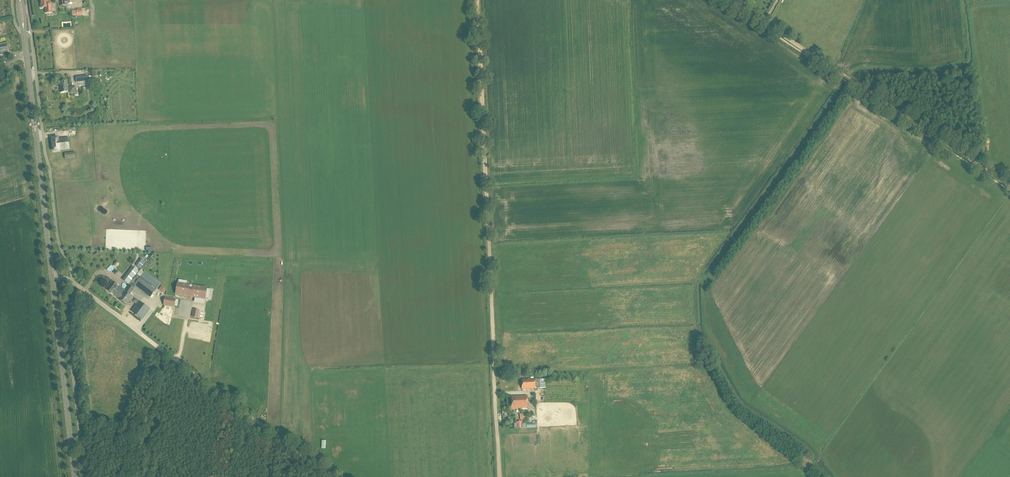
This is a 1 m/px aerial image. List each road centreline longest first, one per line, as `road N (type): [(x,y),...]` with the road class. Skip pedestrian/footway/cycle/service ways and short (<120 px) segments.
road 1 (track): [(478,0),(498,476)]
road 2 (track): [(763,23),(1009,186)]
road 3 (secondary): [(52,279),(19,0)]
road 4 (track): [(330,476),(159,348)]
road 5 (secondary): [(75,476),(52,279)]
road 6 (unclassified): [(159,348),(73,282),(52,279)]

